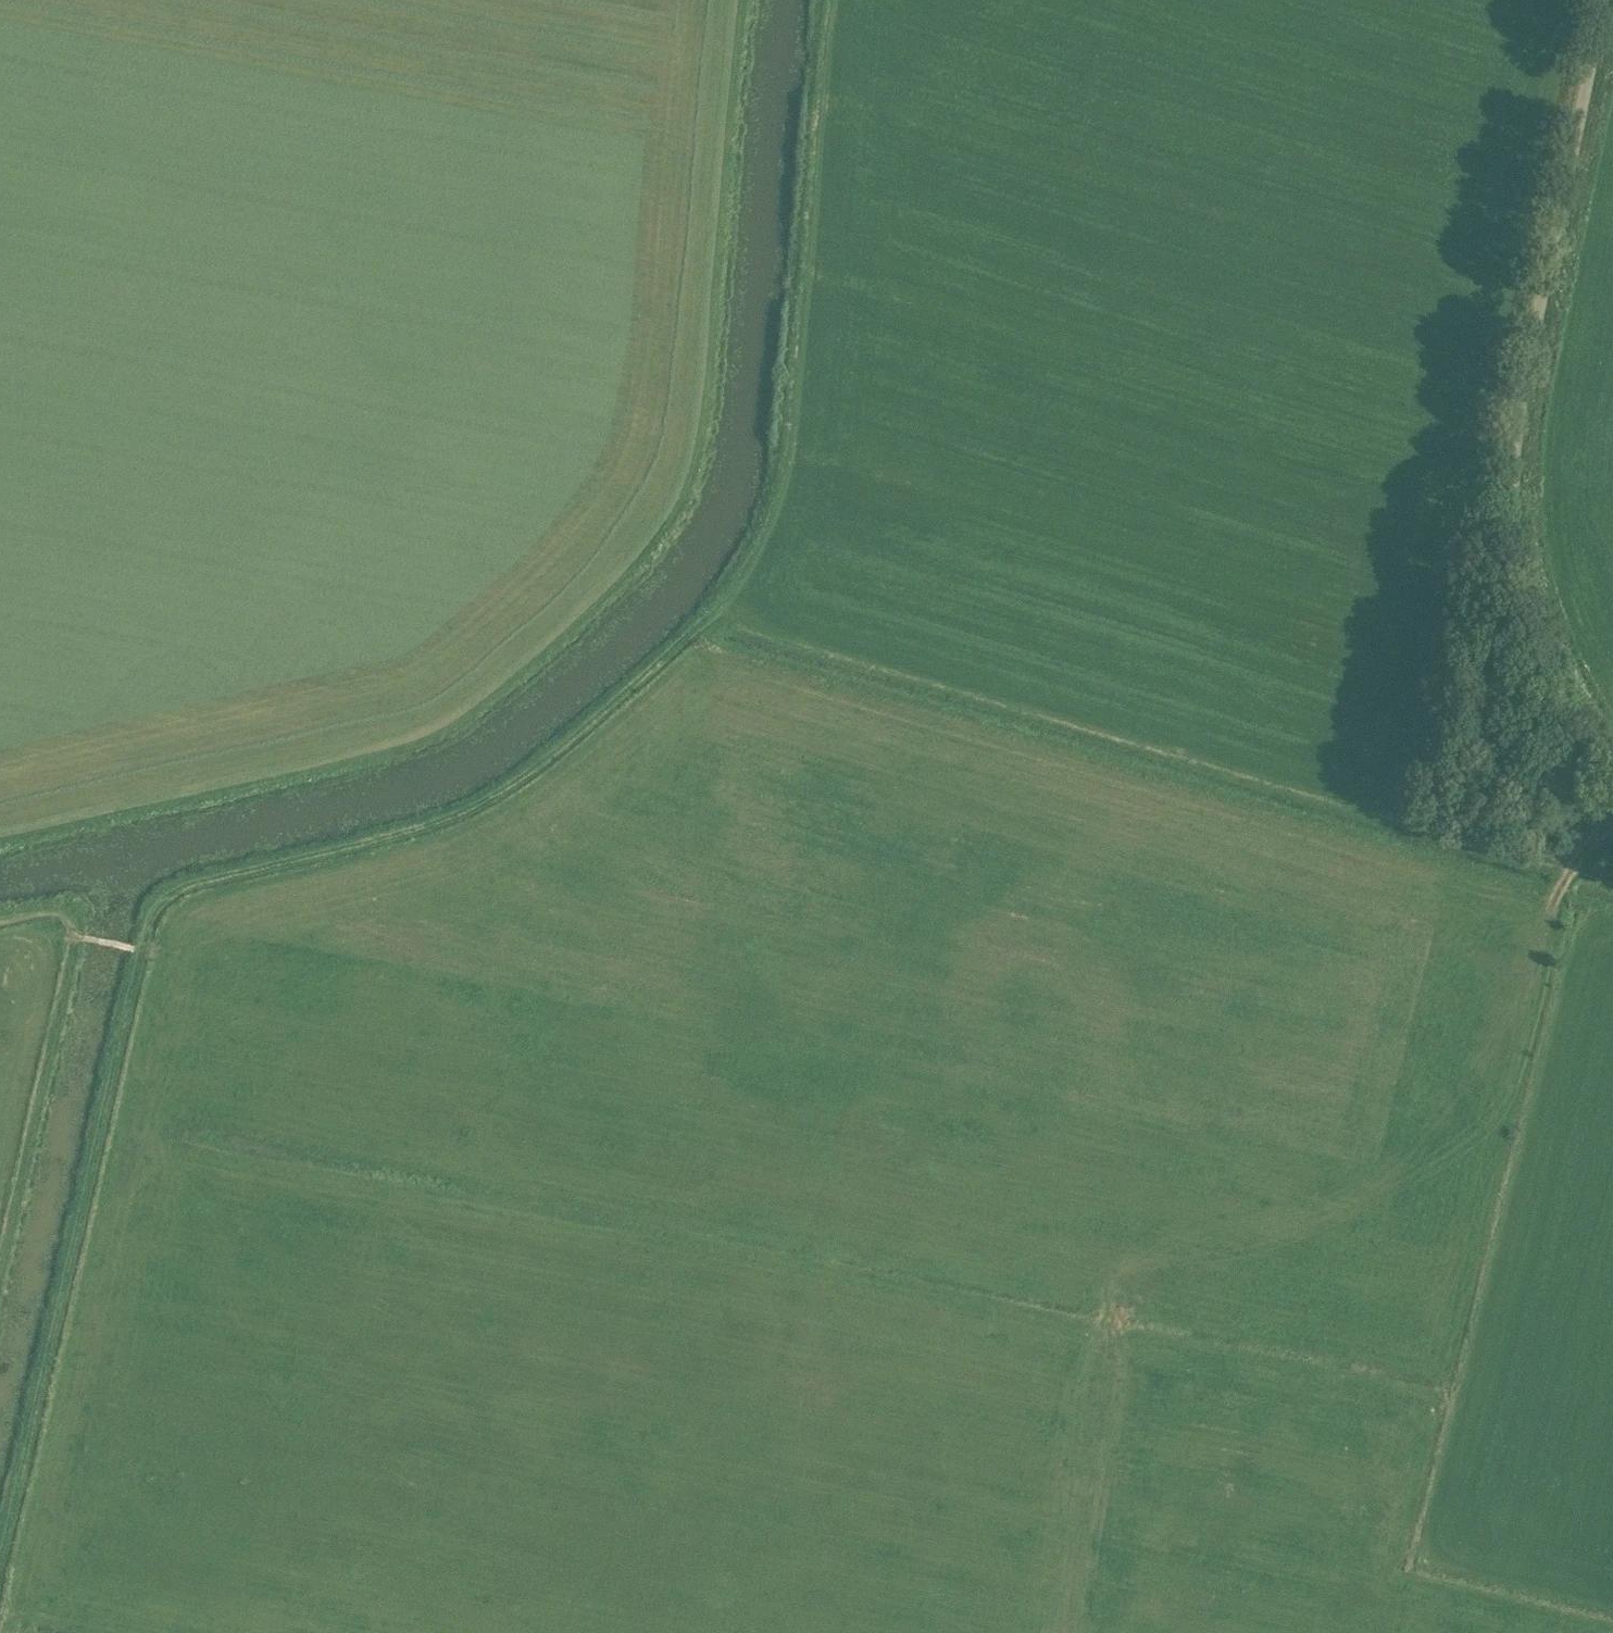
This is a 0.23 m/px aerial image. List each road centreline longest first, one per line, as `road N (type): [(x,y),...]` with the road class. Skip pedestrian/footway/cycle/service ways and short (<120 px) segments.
road 1 (track): [(0,829),(437,726),(606,585),(659,521),(691,447),(734,0)]
road 2 (track): [(709,612),(1572,869)]
road 3 (unclassified): [(1612,762),(1560,686),(1531,613),(1517,490),(1521,423),(1605,0)]
road 4 (track): [(75,935),(0,1280)]

